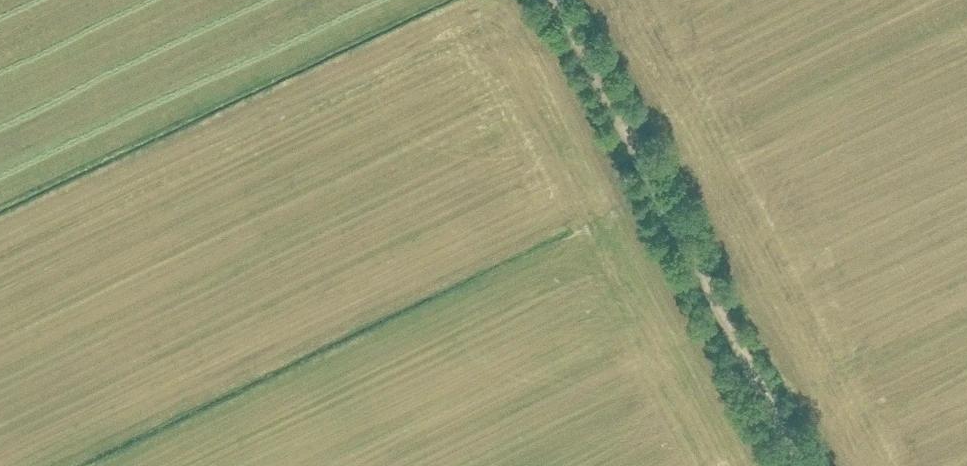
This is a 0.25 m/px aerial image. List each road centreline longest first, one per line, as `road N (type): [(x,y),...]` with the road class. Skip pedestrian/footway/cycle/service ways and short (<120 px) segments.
road 1 (track): [(553,0),(800,465)]

